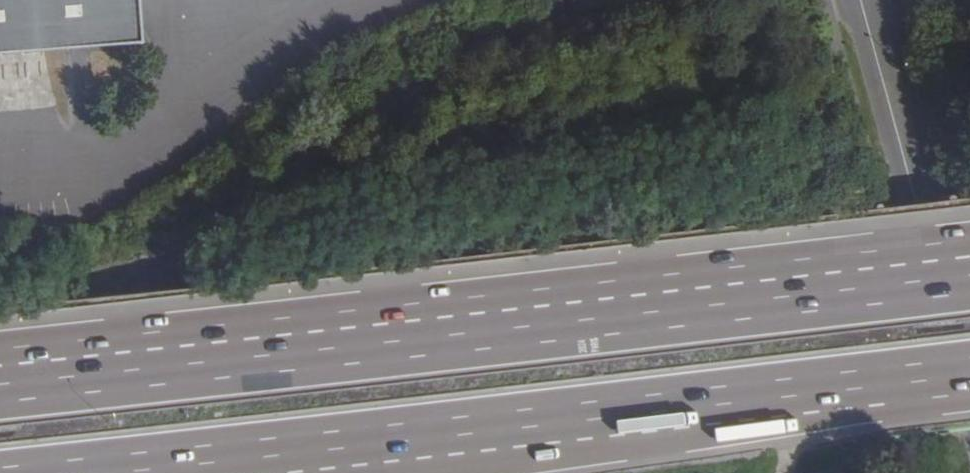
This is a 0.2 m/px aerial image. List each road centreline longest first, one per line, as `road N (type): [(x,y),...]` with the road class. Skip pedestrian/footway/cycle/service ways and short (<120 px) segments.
road 1 (motorway): [(969,277),(0,381)]
road 2 (motorway): [(39,472),(969,370)]
road 3 (tertiary): [(969,392),(861,0)]

